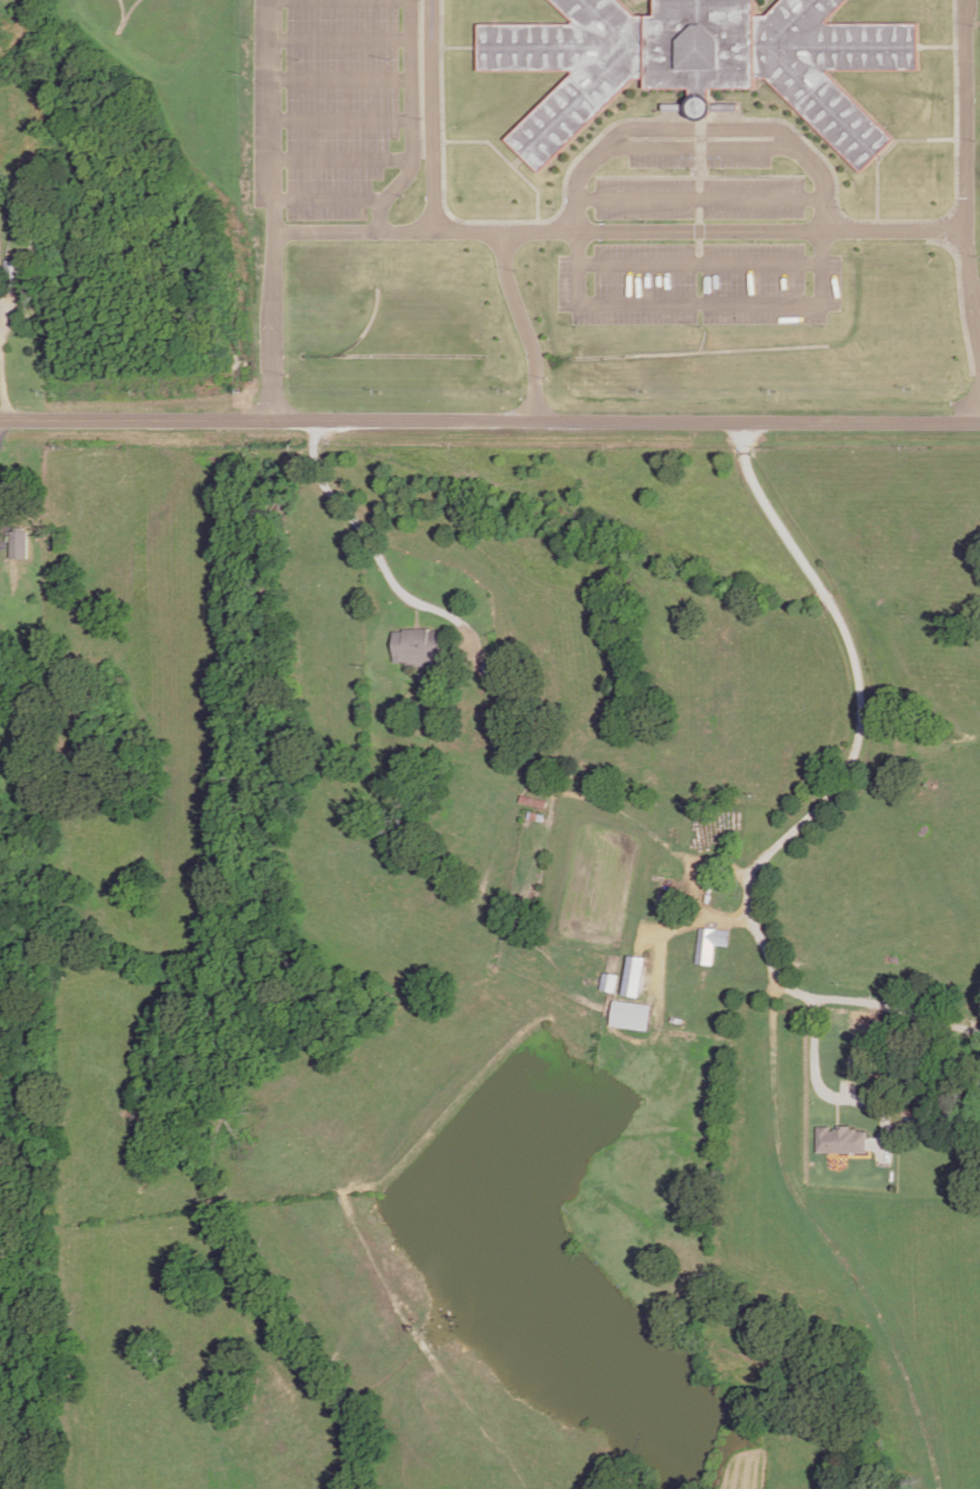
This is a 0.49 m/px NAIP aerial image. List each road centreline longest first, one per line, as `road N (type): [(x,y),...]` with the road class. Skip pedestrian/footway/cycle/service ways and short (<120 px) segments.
road 1 (tertiary): [(0,421),(979,422)]
road 2 (track): [(774,972),(776,1122),(786,1177),(882,1324),(938,1488)]
road 3 (track): [(751,875),(685,858),(590,802),(531,788)]

